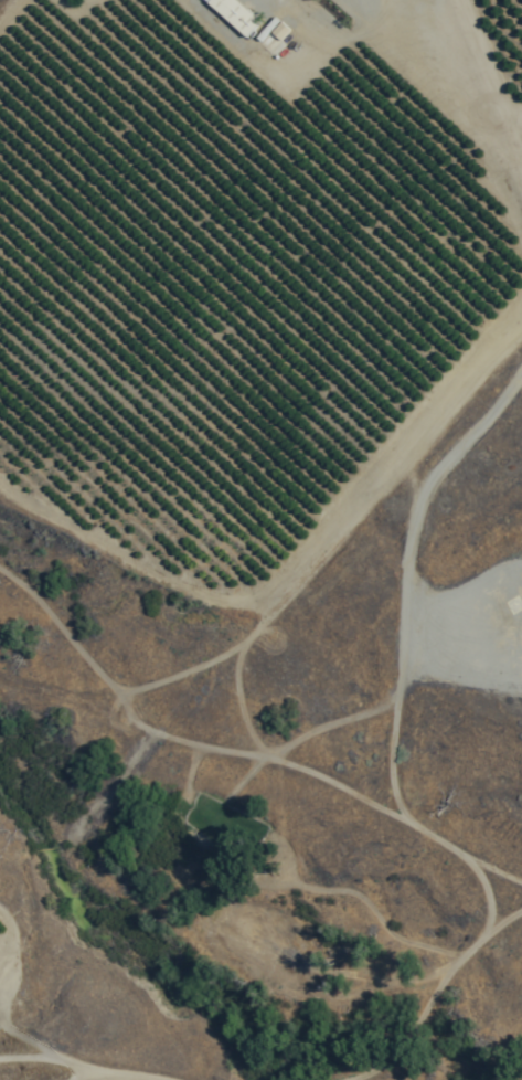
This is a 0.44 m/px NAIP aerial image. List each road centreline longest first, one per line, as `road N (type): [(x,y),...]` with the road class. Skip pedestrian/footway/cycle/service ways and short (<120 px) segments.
road 1 (track): [(521,922),(496,928),(417,1029),(353,1079)]
road 2 (track): [(452,0),(521,165)]
road 3 (track): [(150,1079),(0,1067)]

